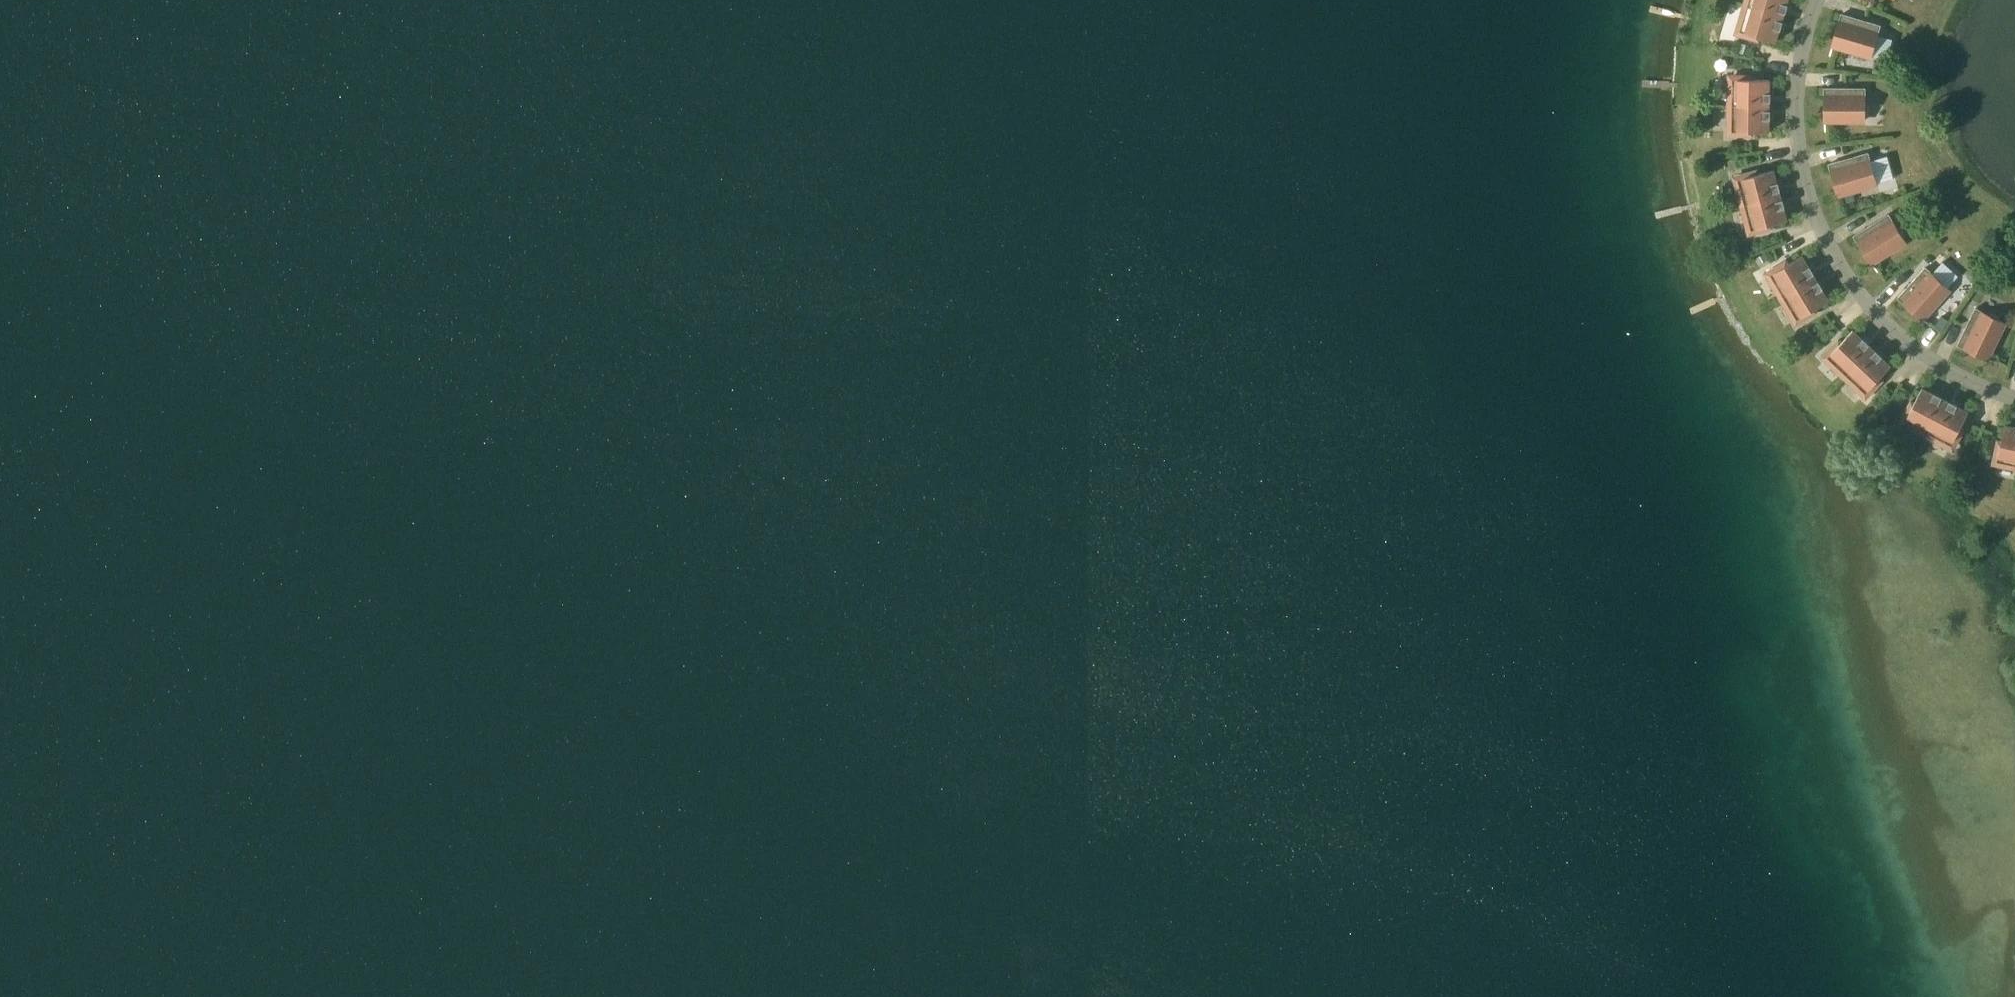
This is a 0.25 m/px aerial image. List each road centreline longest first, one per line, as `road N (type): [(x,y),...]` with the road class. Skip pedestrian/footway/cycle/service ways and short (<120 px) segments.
road 1 (residential): [(1821,0),(1798,102),(1811,201),(1830,251),(1894,333),(1929,361),(2014,402)]

